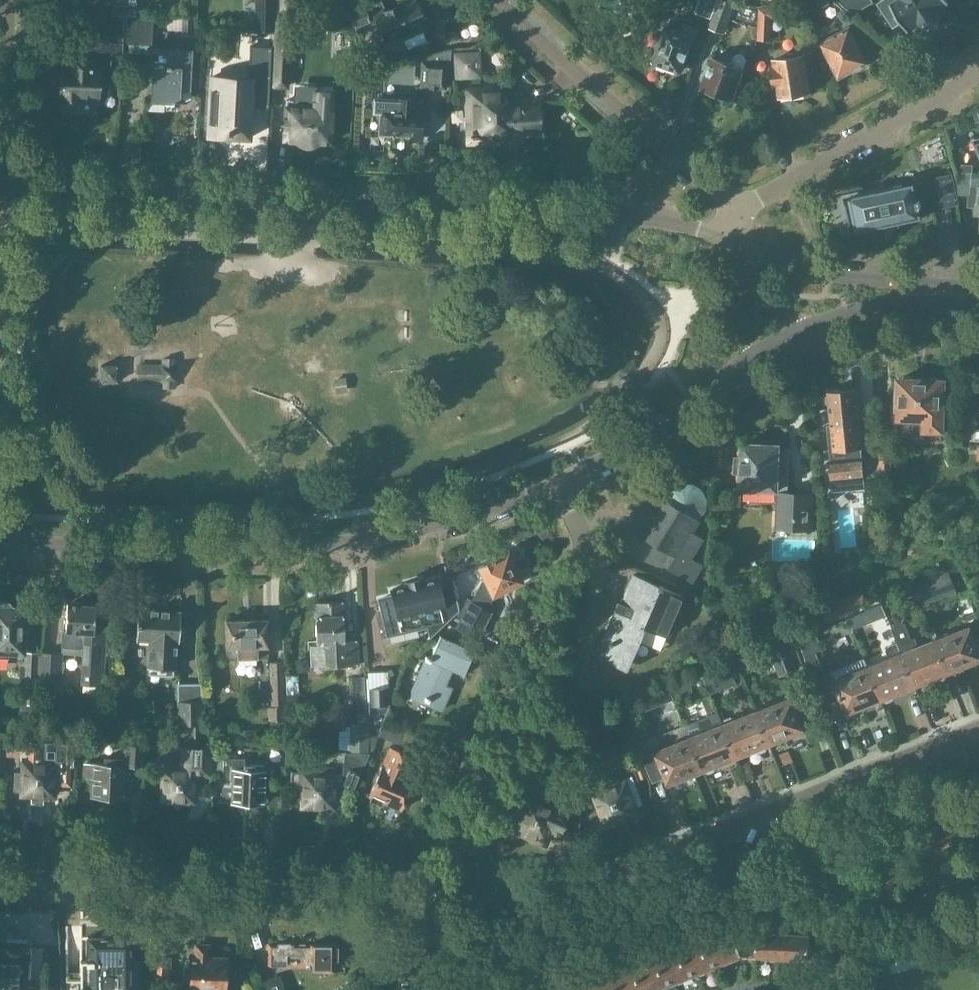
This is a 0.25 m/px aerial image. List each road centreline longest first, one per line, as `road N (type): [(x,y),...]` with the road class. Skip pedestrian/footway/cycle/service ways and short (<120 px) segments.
road 1 (secondary): [(727,240),(646,216),(0,187)]
road 2 (secondary): [(0,544),(323,546),(430,529),(559,484)]
road 3 (residential): [(978,734),(615,877),(553,892),(440,897)]
road 4 (residential): [(440,897),(584,546),(559,484)]
road 5 (residential): [(440,897),(0,877)]
road 6 (secondary): [(559,484),(642,438),(810,324),(935,292)]
road 7 (residential): [(732,218),(718,190),(494,0)]
road 8 (residential): [(732,218),(978,78)]
road 9 (secondary): [(935,292),(814,274),(727,240)]

